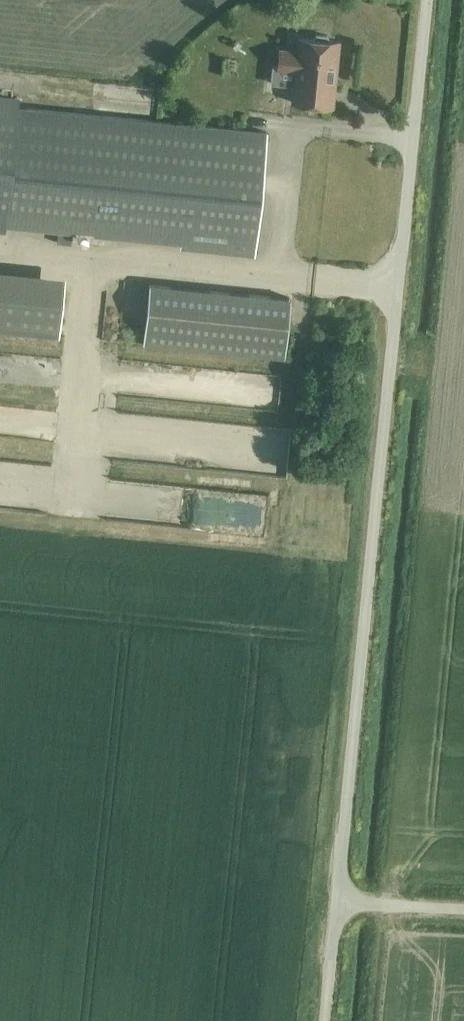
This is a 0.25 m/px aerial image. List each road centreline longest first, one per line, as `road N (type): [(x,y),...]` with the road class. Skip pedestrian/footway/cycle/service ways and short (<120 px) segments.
road 1 (unclassified): [(336,902),(427,0)]
road 2 (unclassified): [(463,908),(336,902)]

